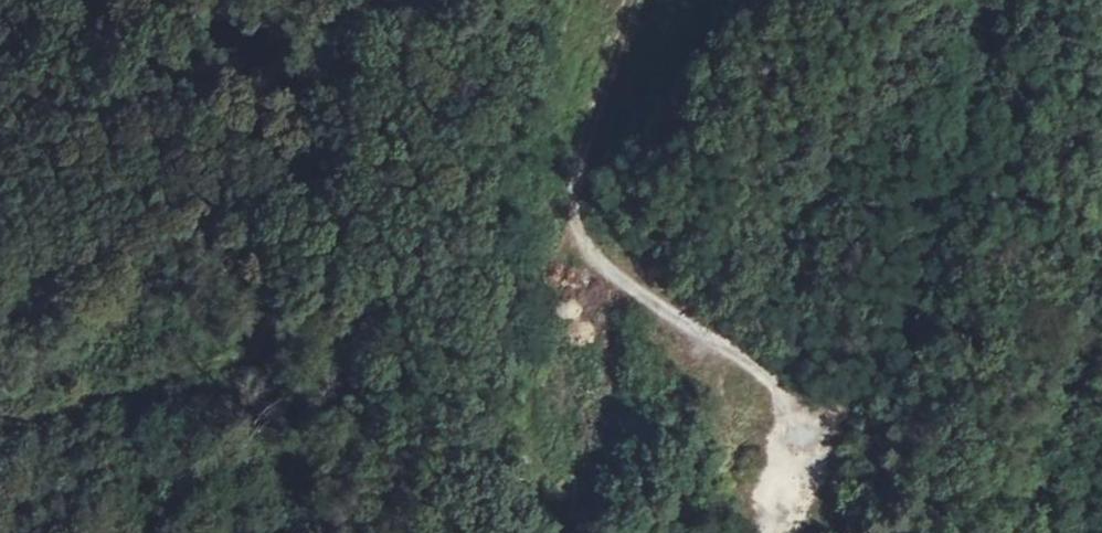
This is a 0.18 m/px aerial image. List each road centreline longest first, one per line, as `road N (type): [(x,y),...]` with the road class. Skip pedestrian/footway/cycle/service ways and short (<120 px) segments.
road 1 (track): [(630,0),(576,167),(572,227),(584,249),(778,387),(799,437),(786,532)]
road 2 (track): [(401,0),(386,153),(349,190),(291,280),(278,358),(287,433),(286,532)]

